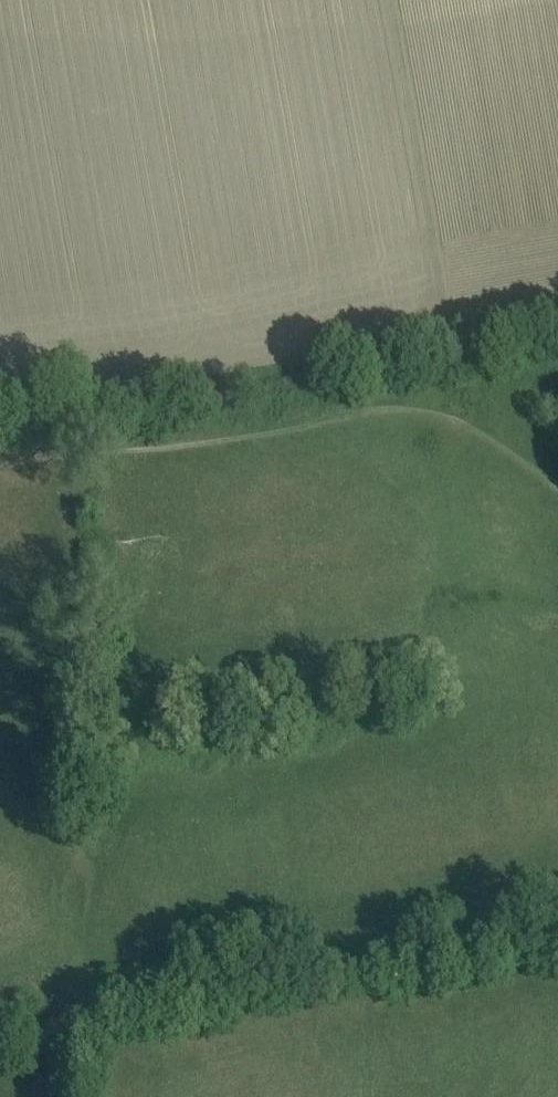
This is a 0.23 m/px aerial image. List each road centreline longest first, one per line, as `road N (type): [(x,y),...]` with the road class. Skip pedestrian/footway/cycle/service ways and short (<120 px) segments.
road 1 (track): [(0,436),(451,363),(520,375),(557,404)]
road 2 (track): [(557,951),(102,991),(0,1027)]

